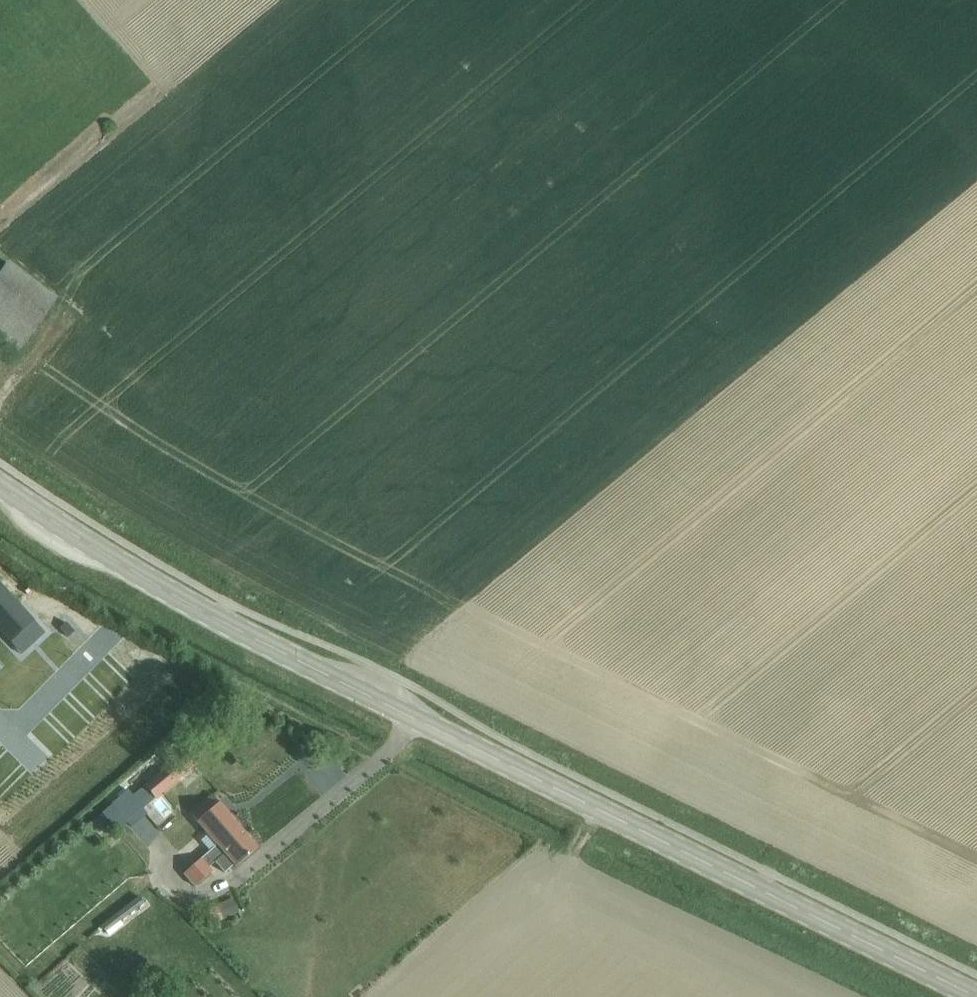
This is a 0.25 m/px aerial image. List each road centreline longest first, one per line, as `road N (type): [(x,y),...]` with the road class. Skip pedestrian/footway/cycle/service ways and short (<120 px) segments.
road 1 (secondary): [(976,995),(299,666),(79,542),(0,487)]

